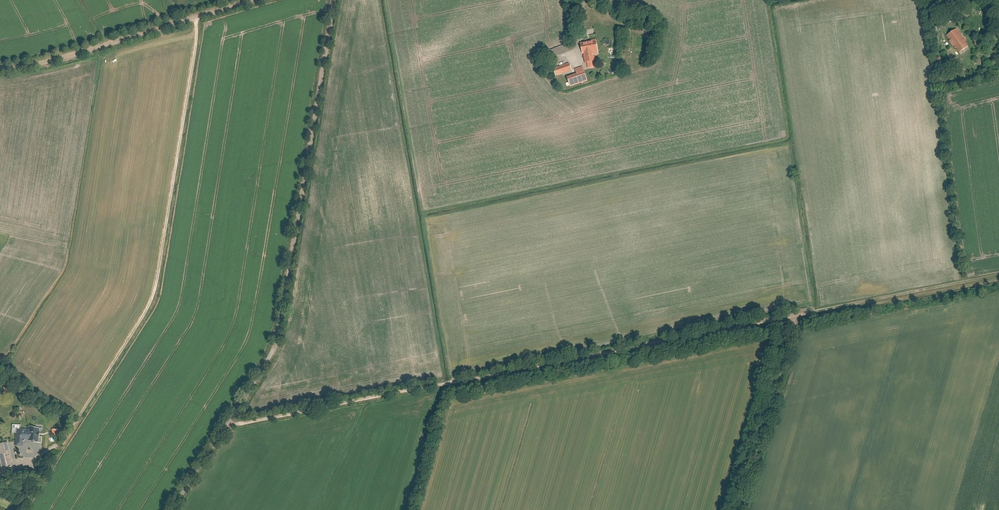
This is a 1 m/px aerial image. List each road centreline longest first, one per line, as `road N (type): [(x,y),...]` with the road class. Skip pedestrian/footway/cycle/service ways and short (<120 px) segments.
road 1 (track): [(228,424),(998,275)]
road 2 (unclassified): [(172,509),(273,346),(334,0)]
road 3 (unclassified): [(255,0),(0,70)]
road 4 (track): [(741,509),(797,315)]

